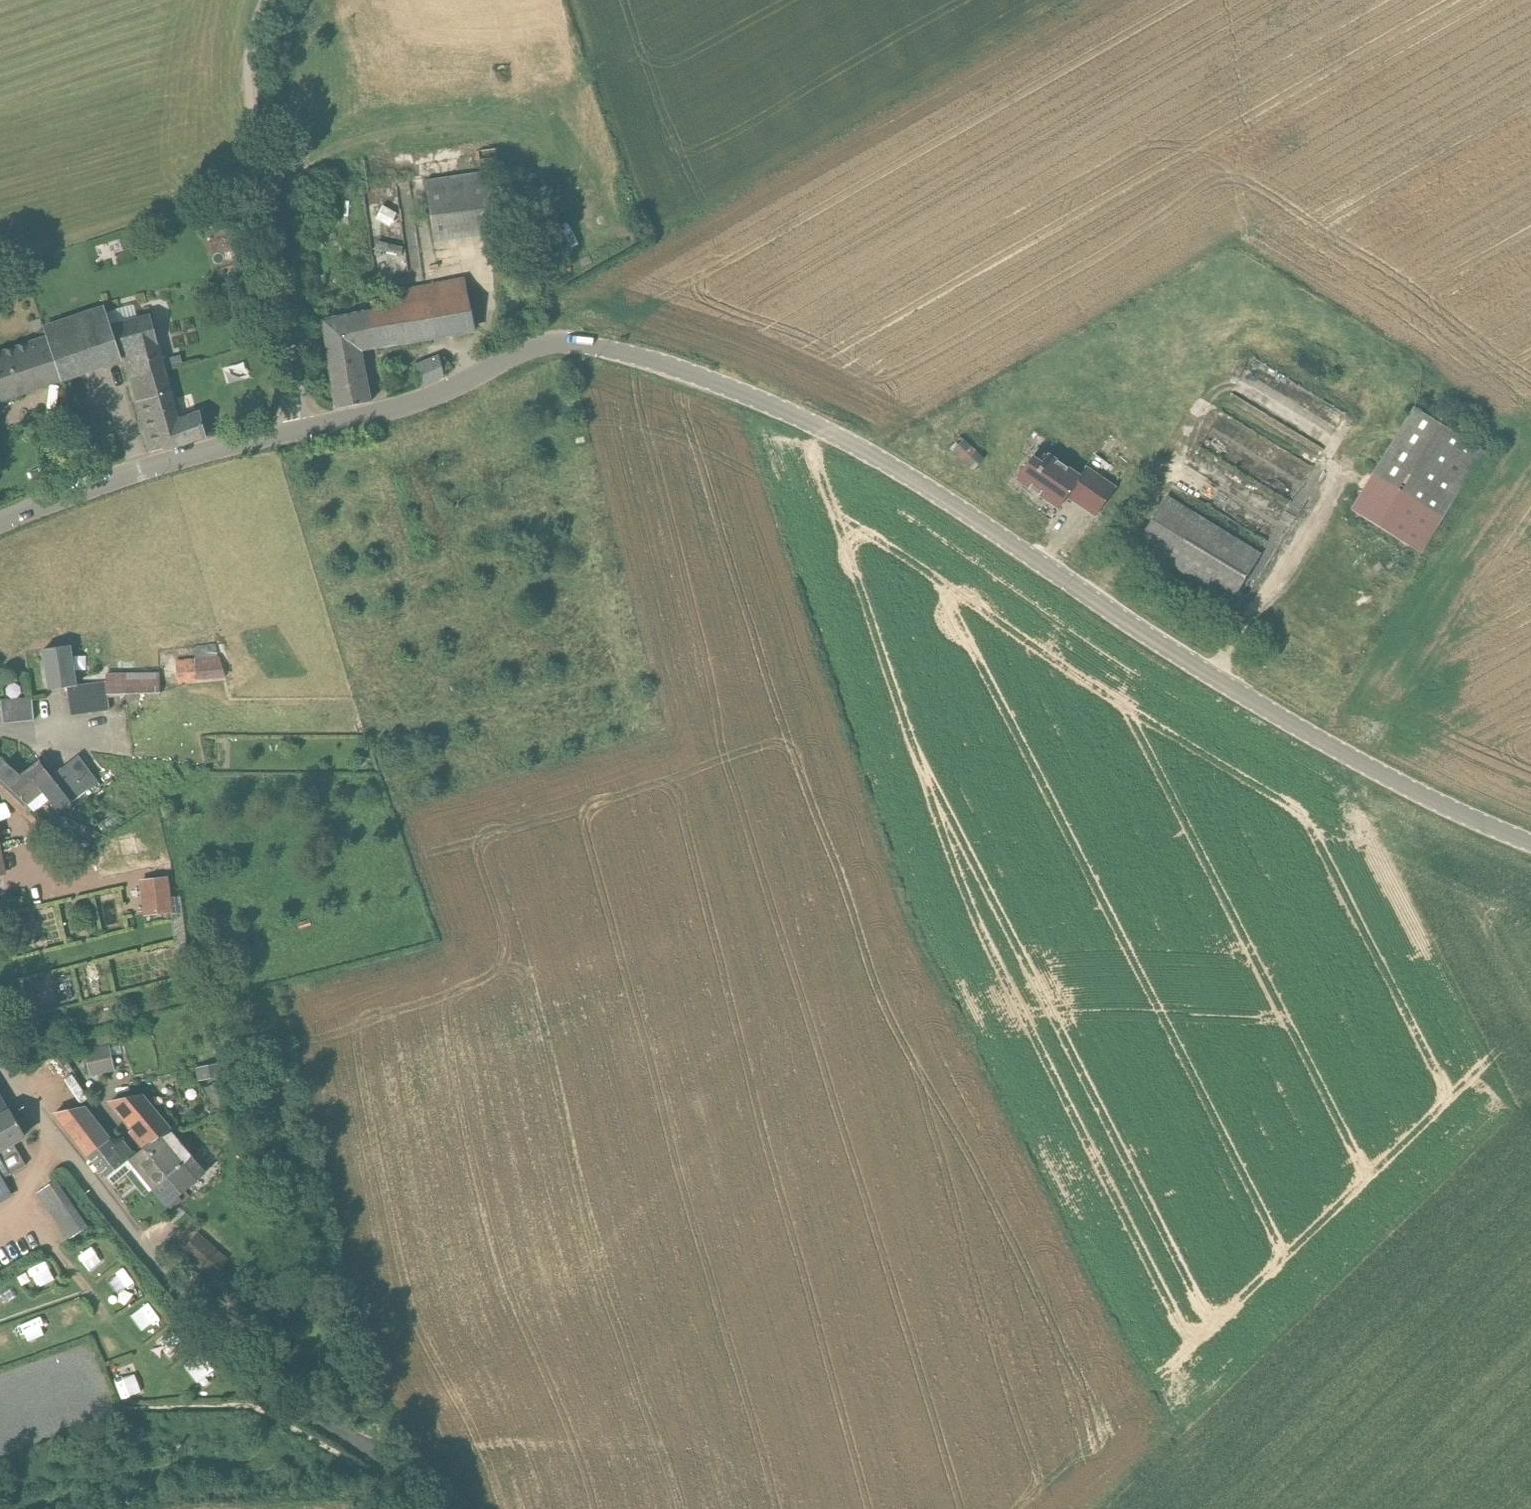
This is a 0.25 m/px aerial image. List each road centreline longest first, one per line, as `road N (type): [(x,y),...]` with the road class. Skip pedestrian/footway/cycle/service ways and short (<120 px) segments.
road 1 (unclassified): [(1530,843),(1381,773),(1213,676),(859,449),(763,403),(643,359),(550,343)]
road 2 (unclassified): [(414,1508),(385,1461),(254,1376),(0,1066)]
road 3 (unclassified): [(301,430),(252,83),(268,0)]
road 4 (unclassified): [(0,522),(155,465),(301,430)]
road 5 (track): [(118,1408),(262,1409),(361,1472),(384,1508)]
road 6 (unclassified): [(301,430),(422,401),(550,343)]

